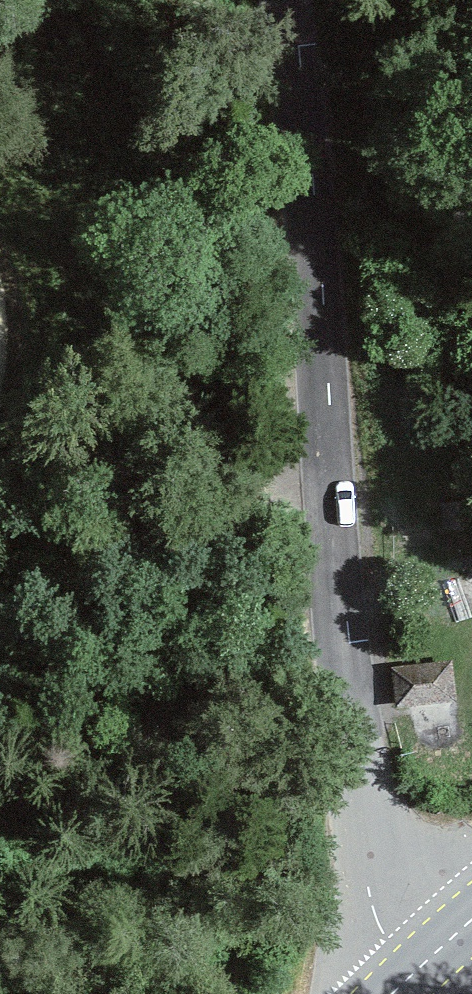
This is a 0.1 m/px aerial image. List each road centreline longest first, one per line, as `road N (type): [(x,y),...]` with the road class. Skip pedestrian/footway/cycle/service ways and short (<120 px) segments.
road 1 (unclassified): [(378,993),(290,0)]

